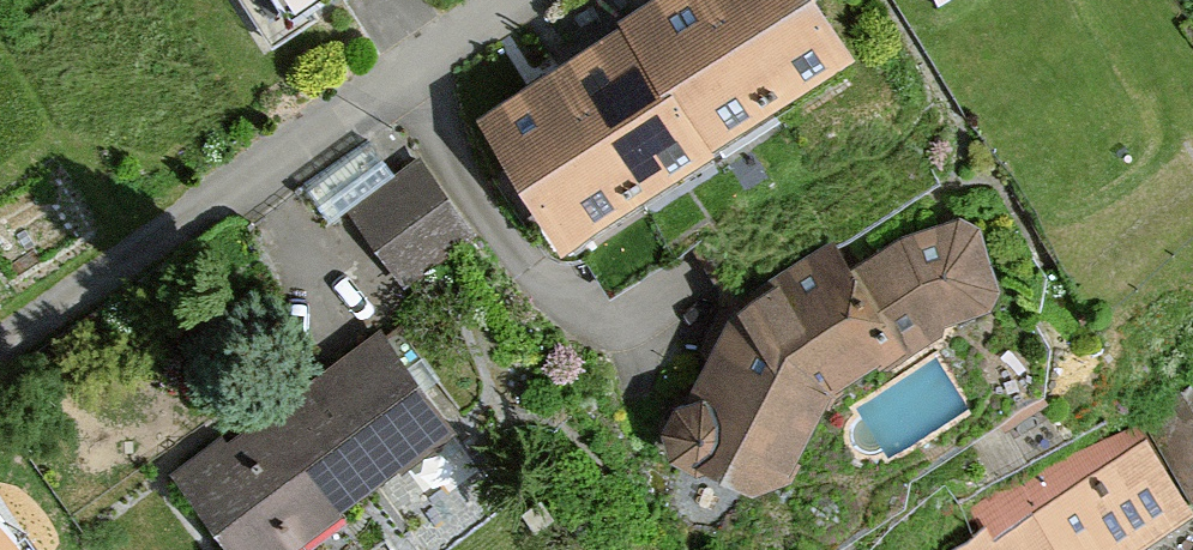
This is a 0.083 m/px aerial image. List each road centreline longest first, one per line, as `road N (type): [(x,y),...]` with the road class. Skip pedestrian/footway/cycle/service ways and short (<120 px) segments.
road 1 (residential): [(520,0),(0,349)]

